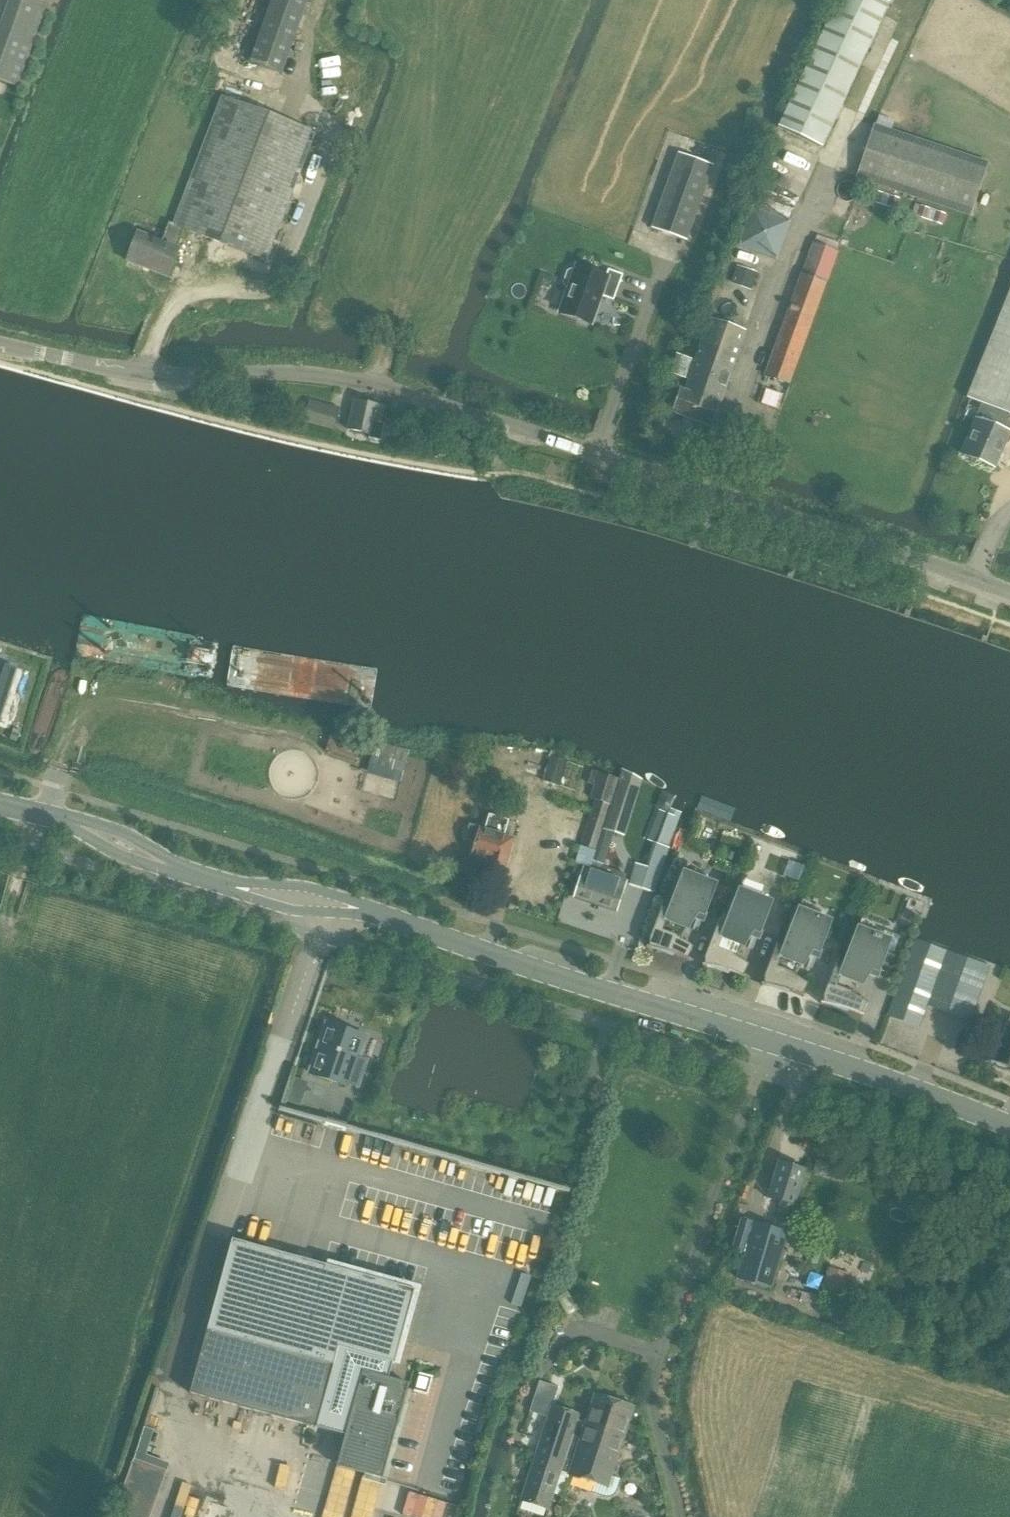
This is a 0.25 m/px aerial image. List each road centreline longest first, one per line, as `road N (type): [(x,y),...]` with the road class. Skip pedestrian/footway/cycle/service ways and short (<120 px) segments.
road 1 (tertiary): [(1009,593),(374,384),(308,374),(124,372),(0,345)]
road 2 (secondary): [(1009,1131),(785,1046),(383,915)]
road 3 (secondary): [(224,883),(304,914),(383,915)]
road 4 (secondary): [(383,915),(305,885),(224,883)]
road 5 (secondary): [(181,871),(124,831),(55,817)]
road 6 (secondary): [(55,817),(114,854),(181,871)]

